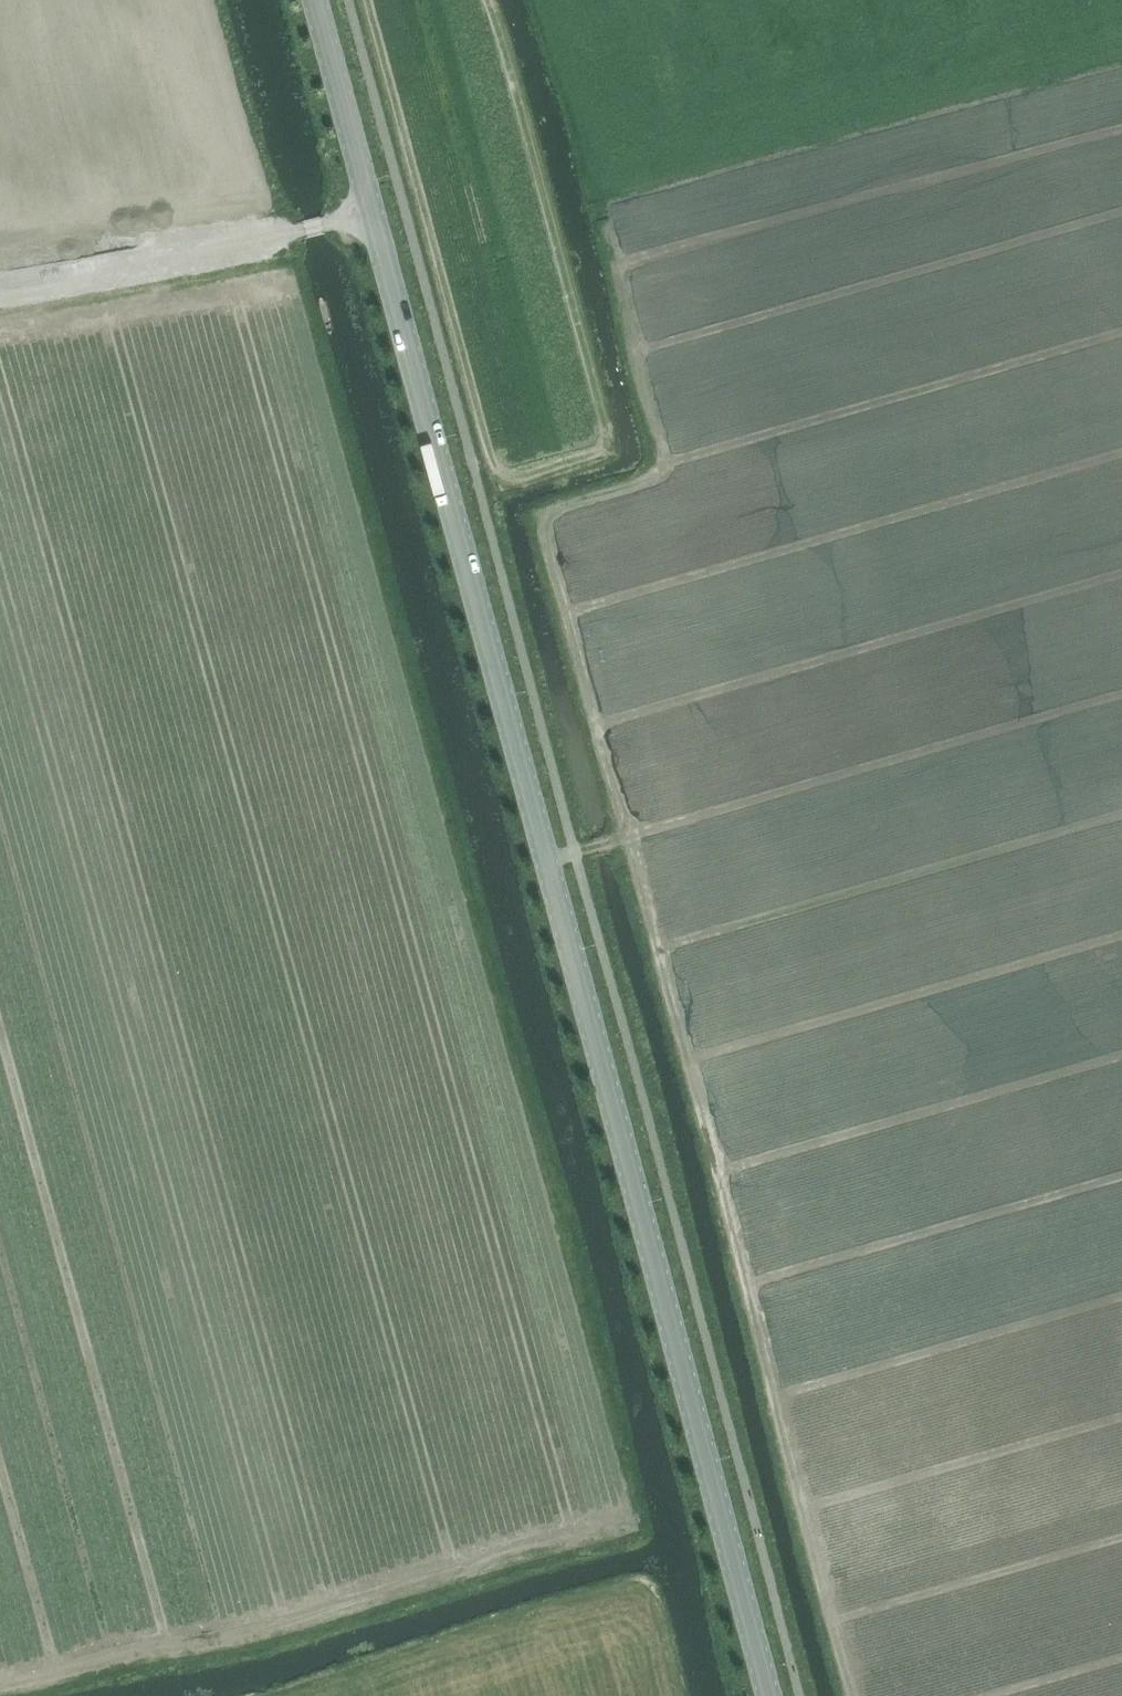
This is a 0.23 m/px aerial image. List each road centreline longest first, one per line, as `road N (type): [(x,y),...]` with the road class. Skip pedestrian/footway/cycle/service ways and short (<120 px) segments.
road 1 (tertiary): [(770,1695),(320,0)]

